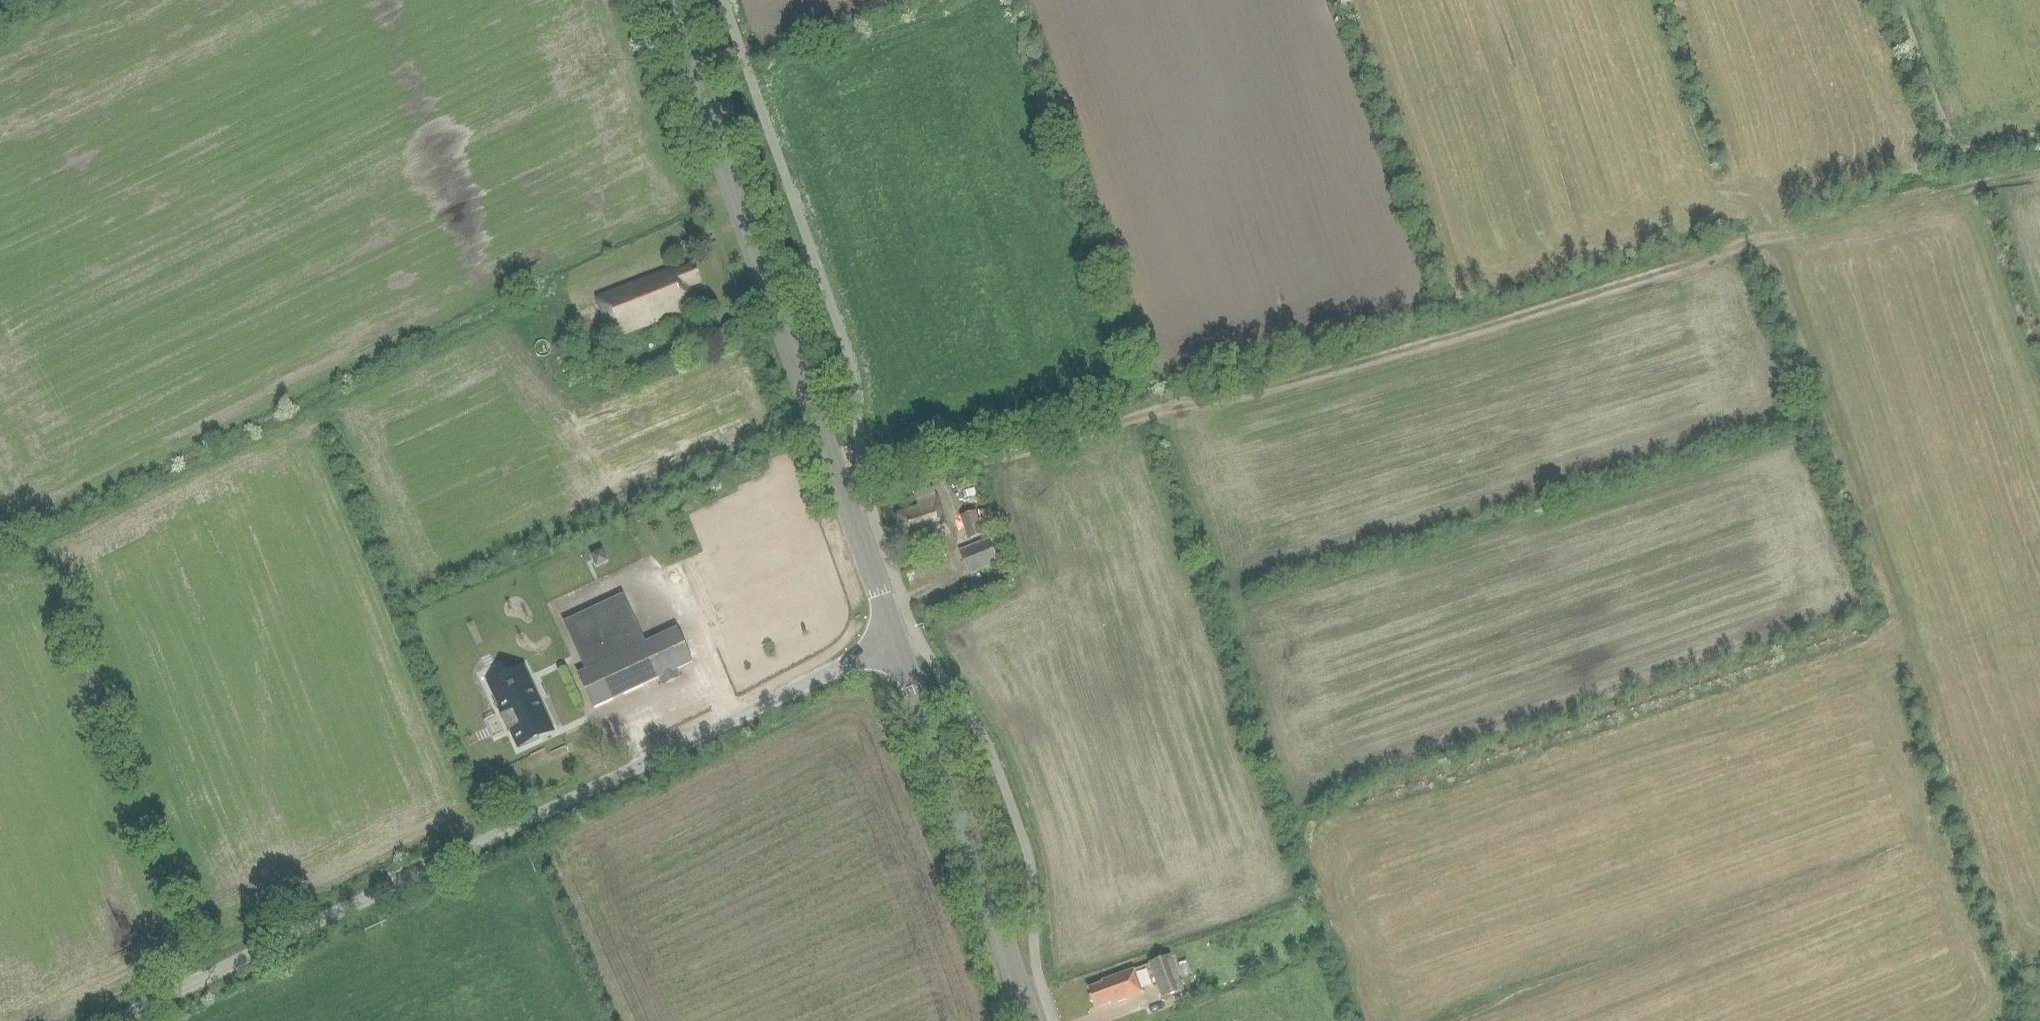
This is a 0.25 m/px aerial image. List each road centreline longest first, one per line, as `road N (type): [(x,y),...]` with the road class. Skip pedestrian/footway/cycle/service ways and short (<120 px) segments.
road 1 (unclassified): [(115,1020),(897,640)]
road 2 (tertiary): [(897,640),(676,0)]
road 3 (tertiary): [(1031,1020),(897,640)]

